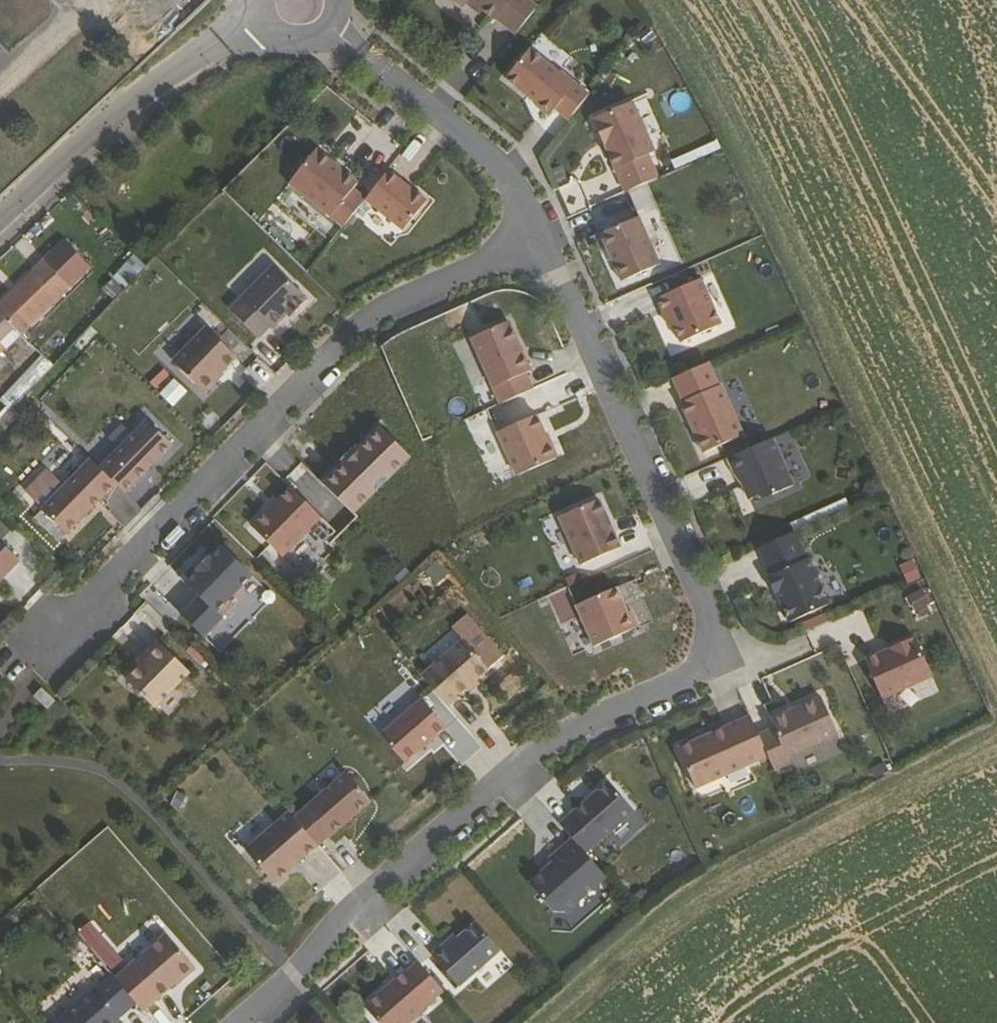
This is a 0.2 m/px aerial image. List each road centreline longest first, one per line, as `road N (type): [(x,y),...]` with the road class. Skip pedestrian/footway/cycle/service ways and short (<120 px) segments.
road 1 (residential): [(544,241),(705,602),(711,645),(686,676),(532,750),(345,911),(292,975),(238,1022)]
road 2 (residential): [(544,241),(410,296),(345,339),(49,640)]
road 3 (unclassified): [(0,218),(130,99),(241,26),(298,4)]
road 4 (residential): [(298,4),(343,32),(494,161),(544,241)]

